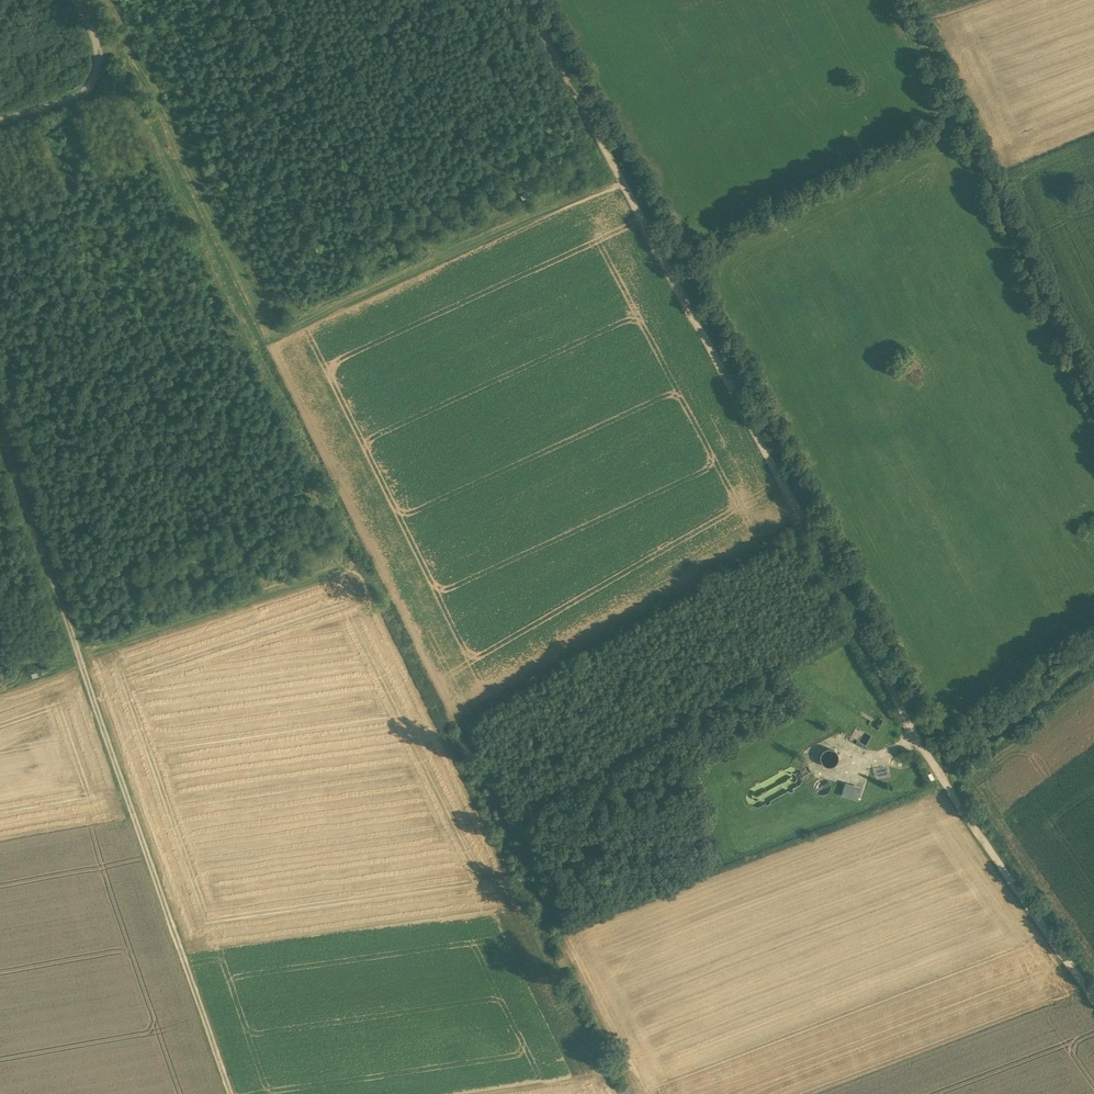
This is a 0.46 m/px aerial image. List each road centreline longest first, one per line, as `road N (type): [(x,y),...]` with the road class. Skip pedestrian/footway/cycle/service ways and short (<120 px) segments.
road 1 (track): [(1093,998),(918,741),(526,0)]
road 2 (track): [(0,426),(232,1093)]
road 3 (track): [(904,0),(1093,400)]
road 4 (track): [(0,684),(353,566)]
road 5 (track): [(77,0),(96,36),(97,77),(81,95),(0,124)]
road 6 (track): [(940,773),(1093,666)]

